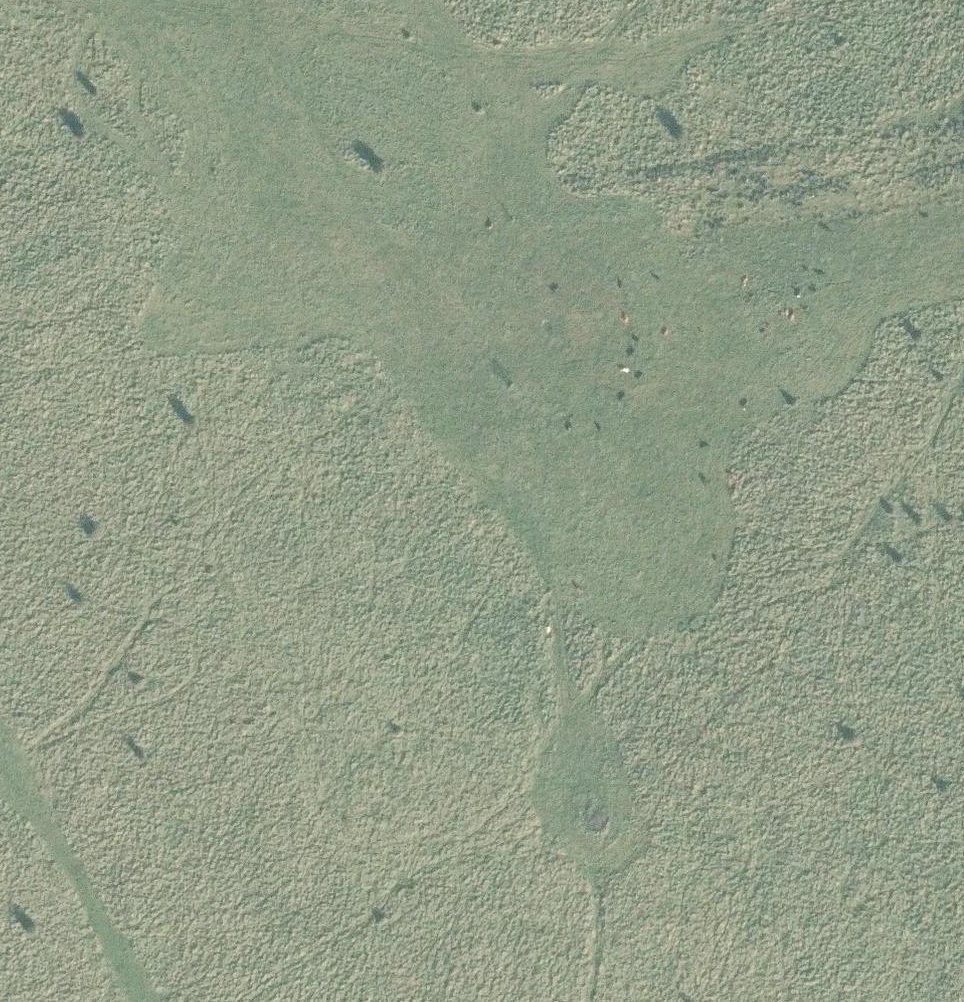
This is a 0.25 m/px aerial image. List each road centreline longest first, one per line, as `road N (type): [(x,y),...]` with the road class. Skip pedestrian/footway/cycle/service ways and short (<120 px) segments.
road 1 (track): [(963,191),(525,240)]

